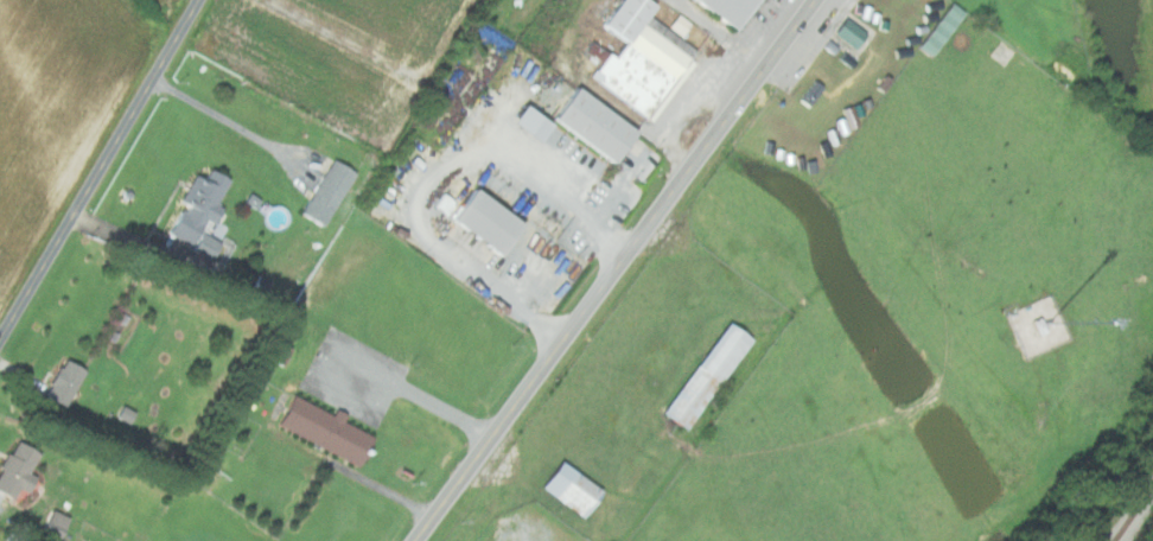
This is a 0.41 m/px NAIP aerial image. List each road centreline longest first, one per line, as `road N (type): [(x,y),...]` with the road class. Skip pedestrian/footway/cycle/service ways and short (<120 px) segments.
road 1 (primary): [(420,540),(819,0)]
road 2 (residential): [(0,346),(201,0)]

